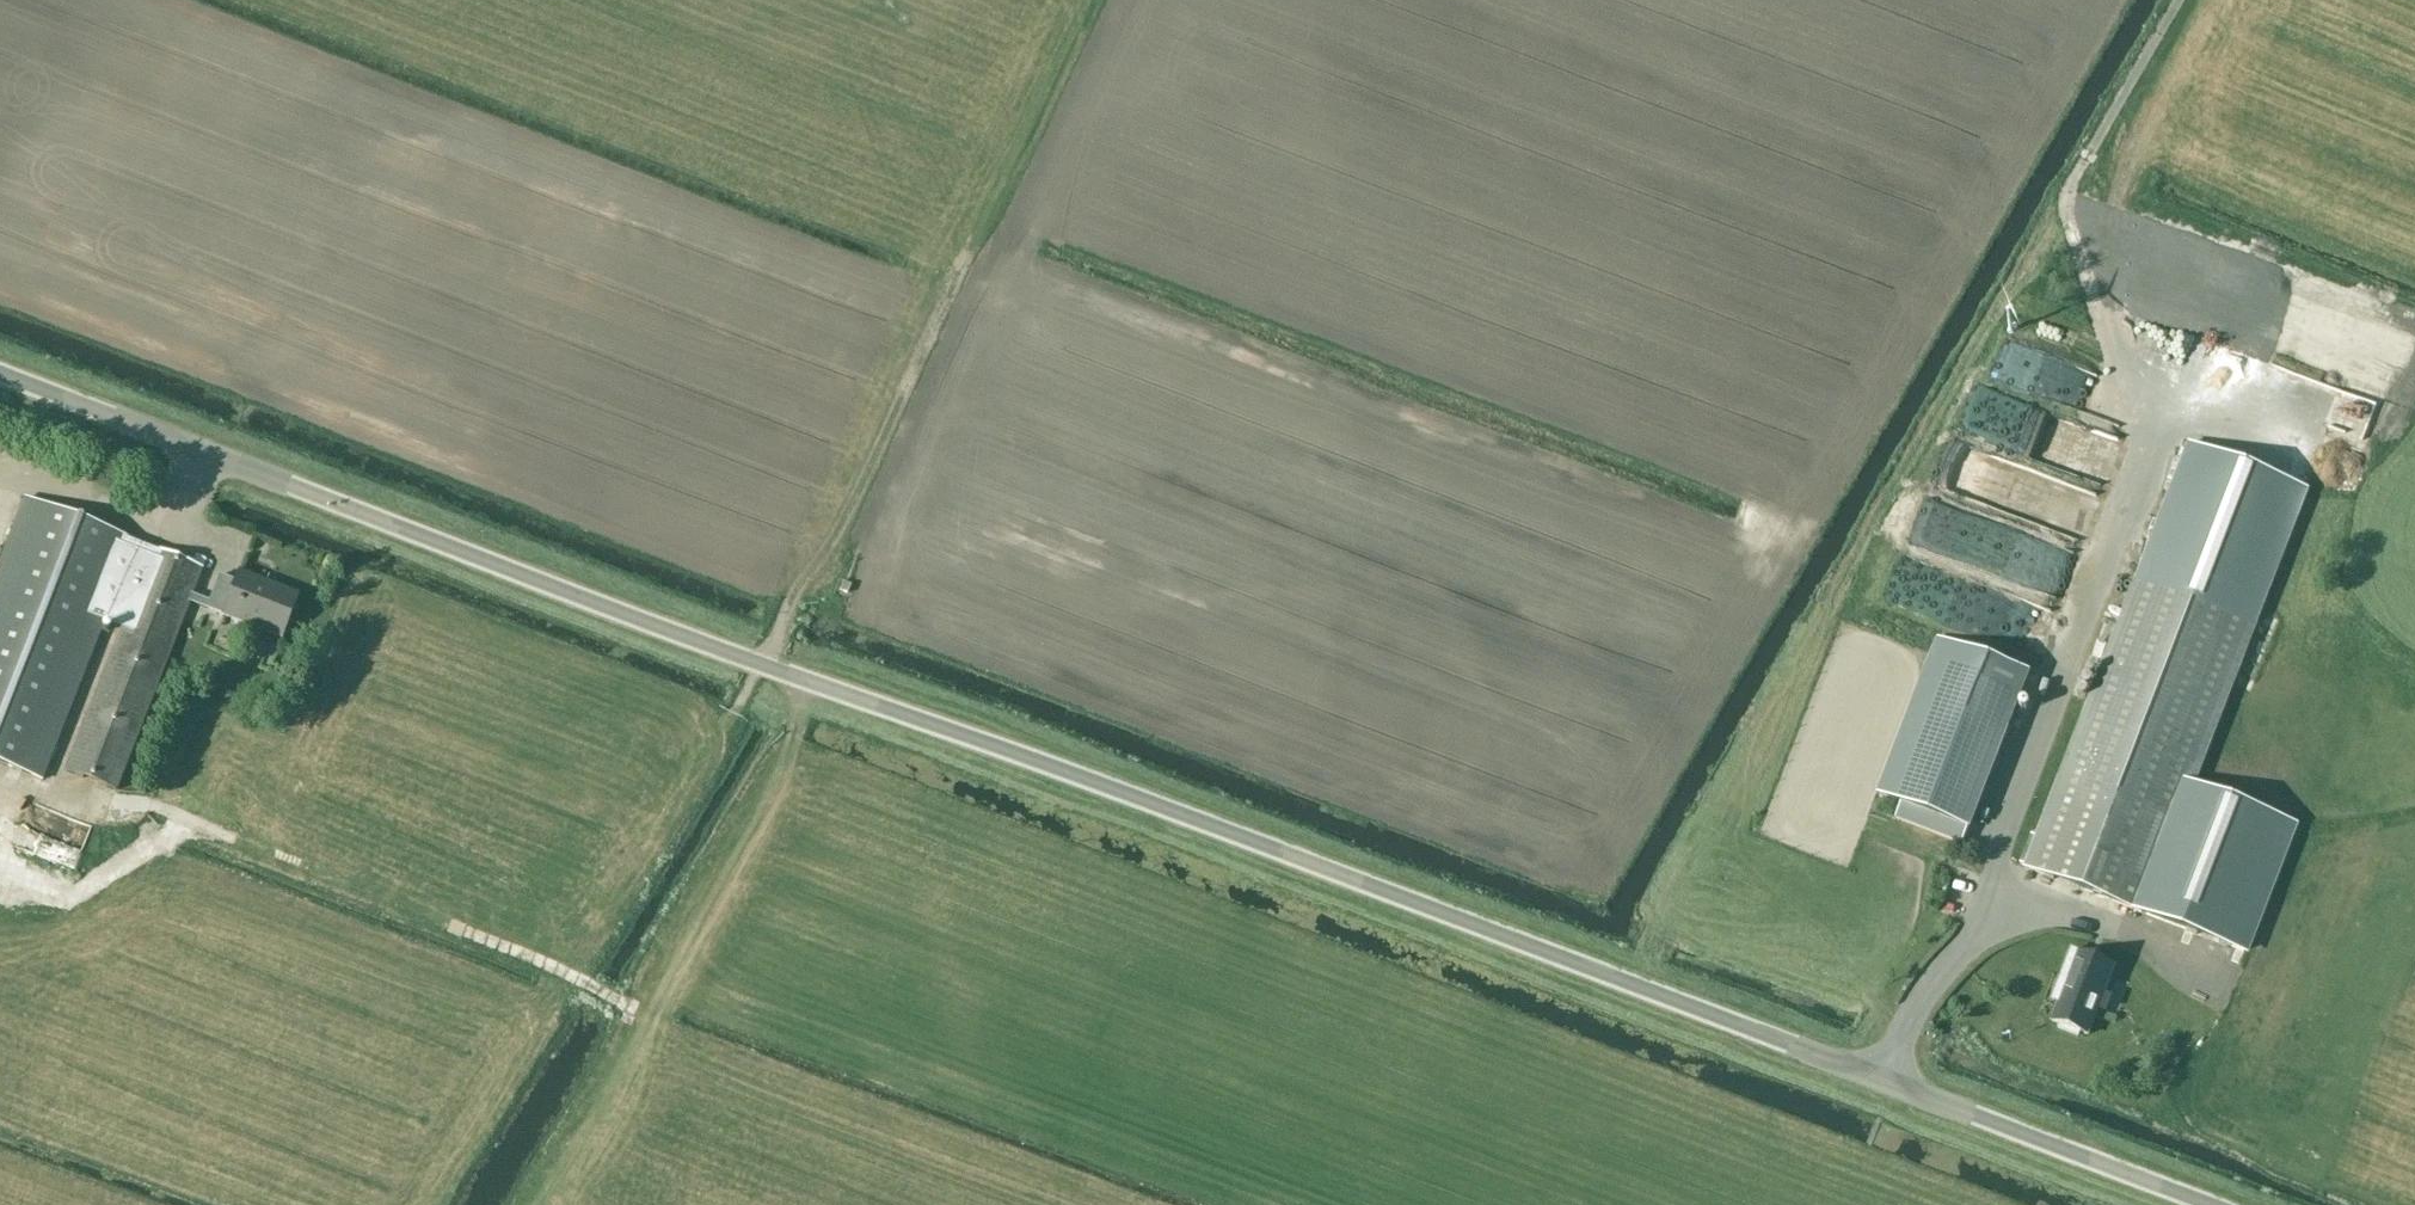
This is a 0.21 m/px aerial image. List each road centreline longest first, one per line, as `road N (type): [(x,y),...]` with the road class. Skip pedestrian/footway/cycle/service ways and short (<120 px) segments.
road 1 (unclassified): [(2211,1204),(0,374)]

